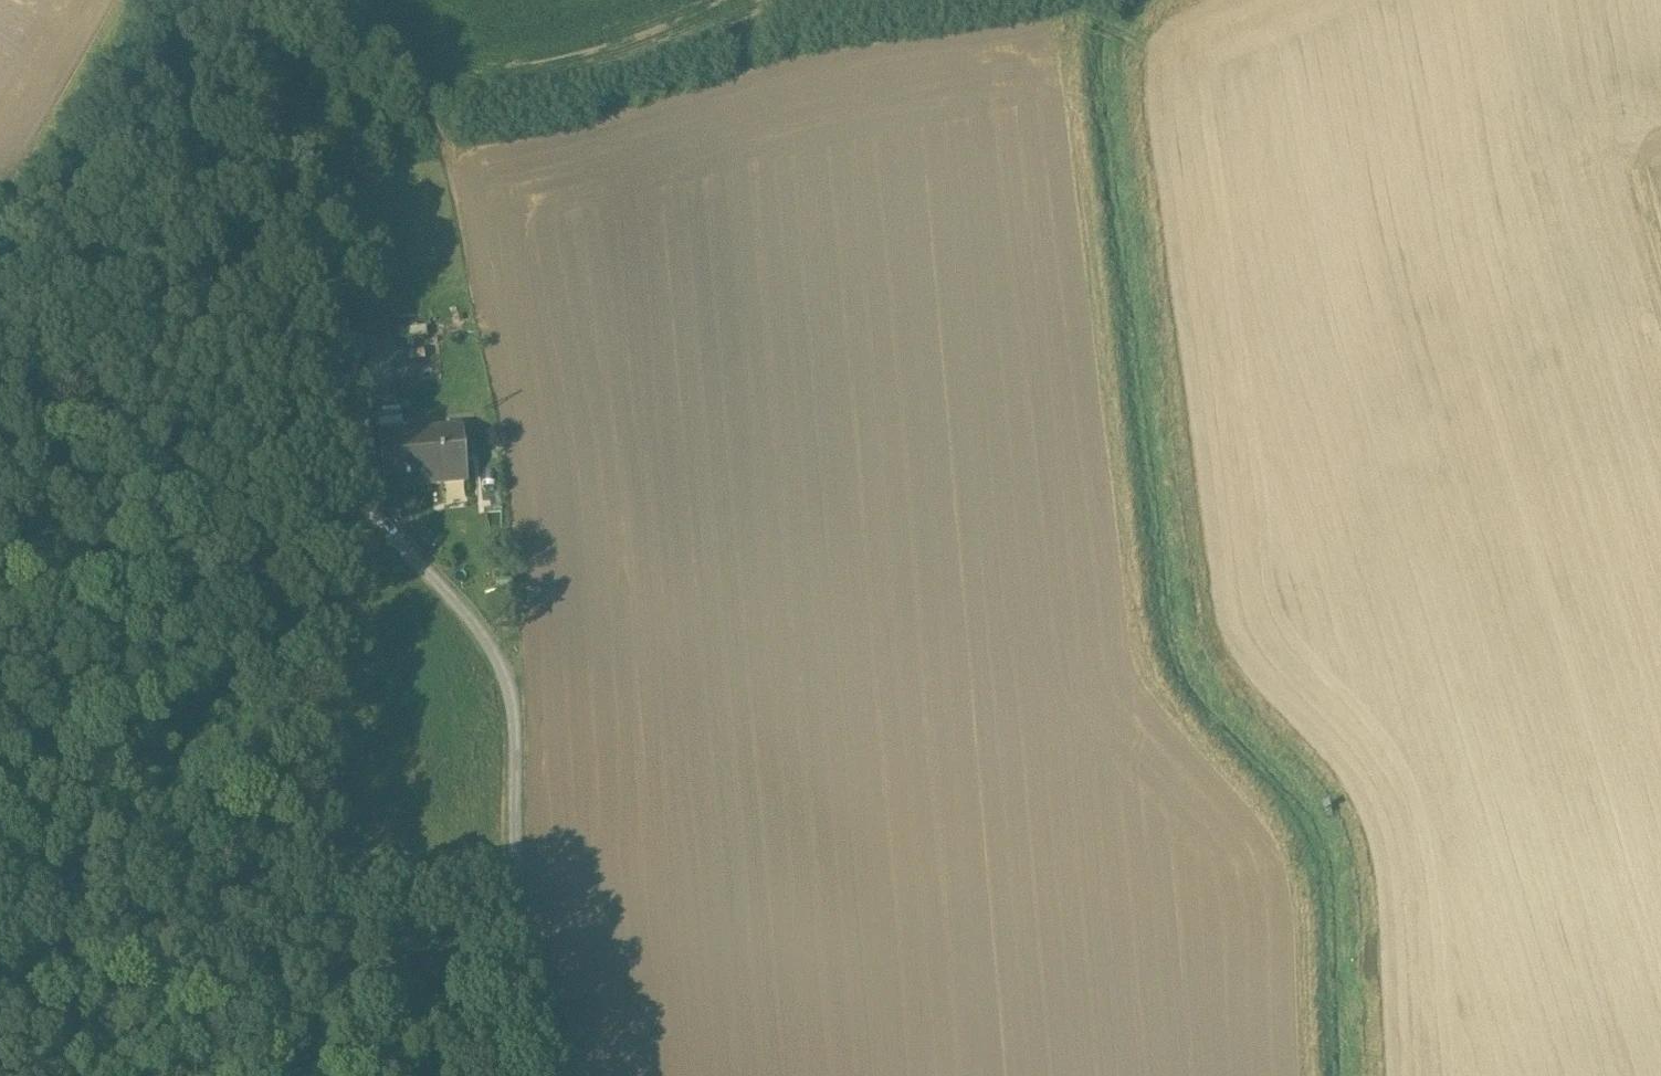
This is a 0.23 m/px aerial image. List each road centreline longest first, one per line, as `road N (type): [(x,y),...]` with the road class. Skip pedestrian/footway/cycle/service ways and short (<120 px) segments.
road 1 (track): [(549,1075),(518,886),(518,701),(498,637),(384,516),(366,507)]

